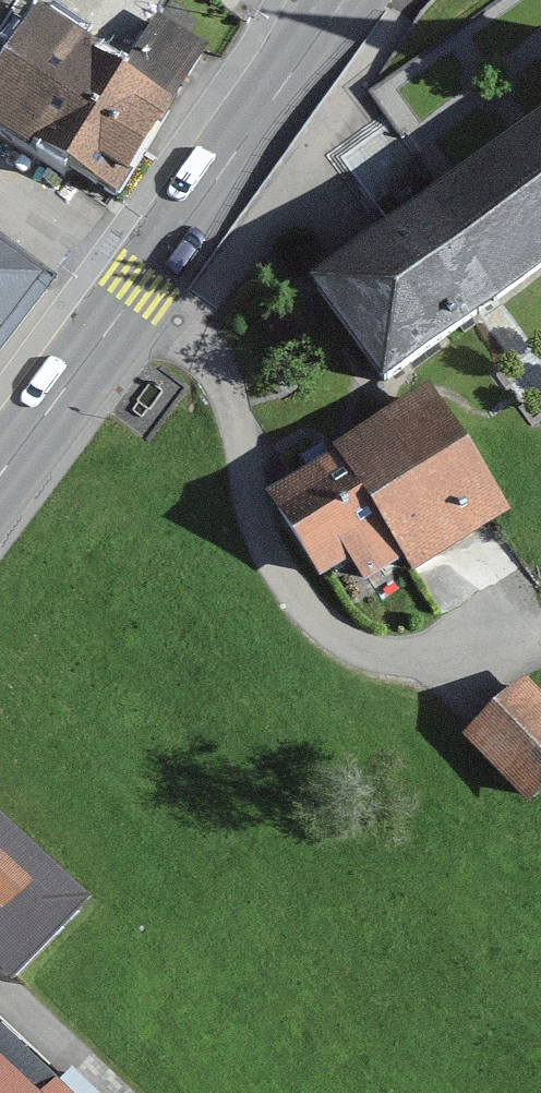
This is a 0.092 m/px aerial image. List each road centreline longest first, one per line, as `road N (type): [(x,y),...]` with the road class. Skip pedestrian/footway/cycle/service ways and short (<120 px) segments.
road 1 (primary): [(345,0),(0,475)]

